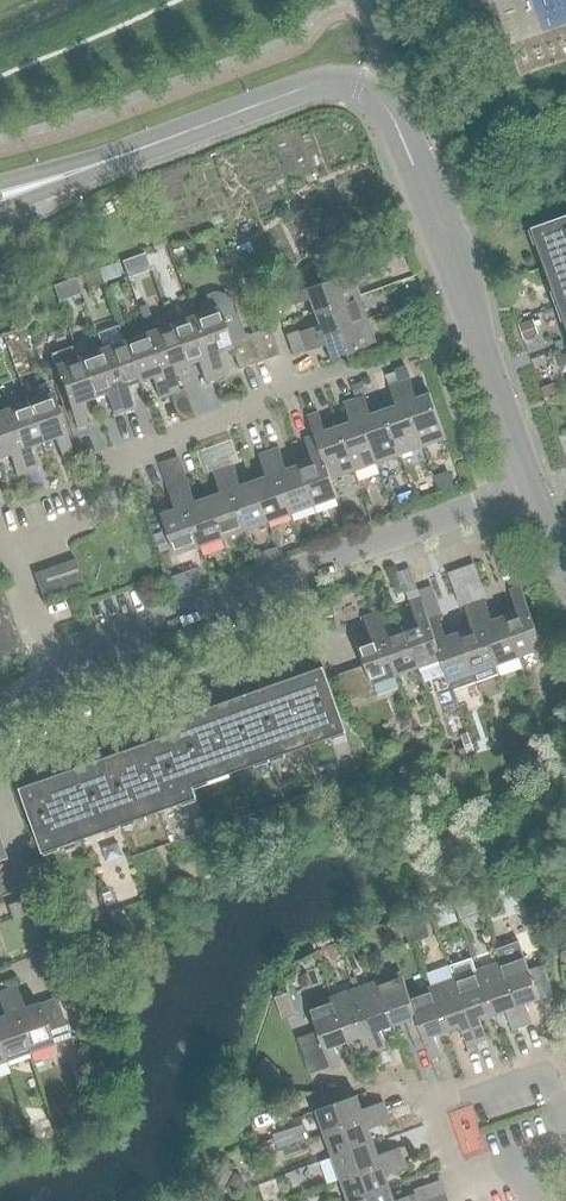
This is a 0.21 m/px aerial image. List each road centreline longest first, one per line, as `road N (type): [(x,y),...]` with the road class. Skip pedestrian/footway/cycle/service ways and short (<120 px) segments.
road 1 (tertiary): [(529,484),(411,164),(375,97),(322,83),(139,149)]
road 2 (residential): [(0,709),(39,695),(123,632),(529,484)]
road 3 (residential): [(565,1137),(545,1073),(432,1110),(454,1177),(516,1157)]
road 4 (tertiary): [(0,209),(121,164),(139,149)]
road 5 (tertiary): [(139,149),(0,183)]

